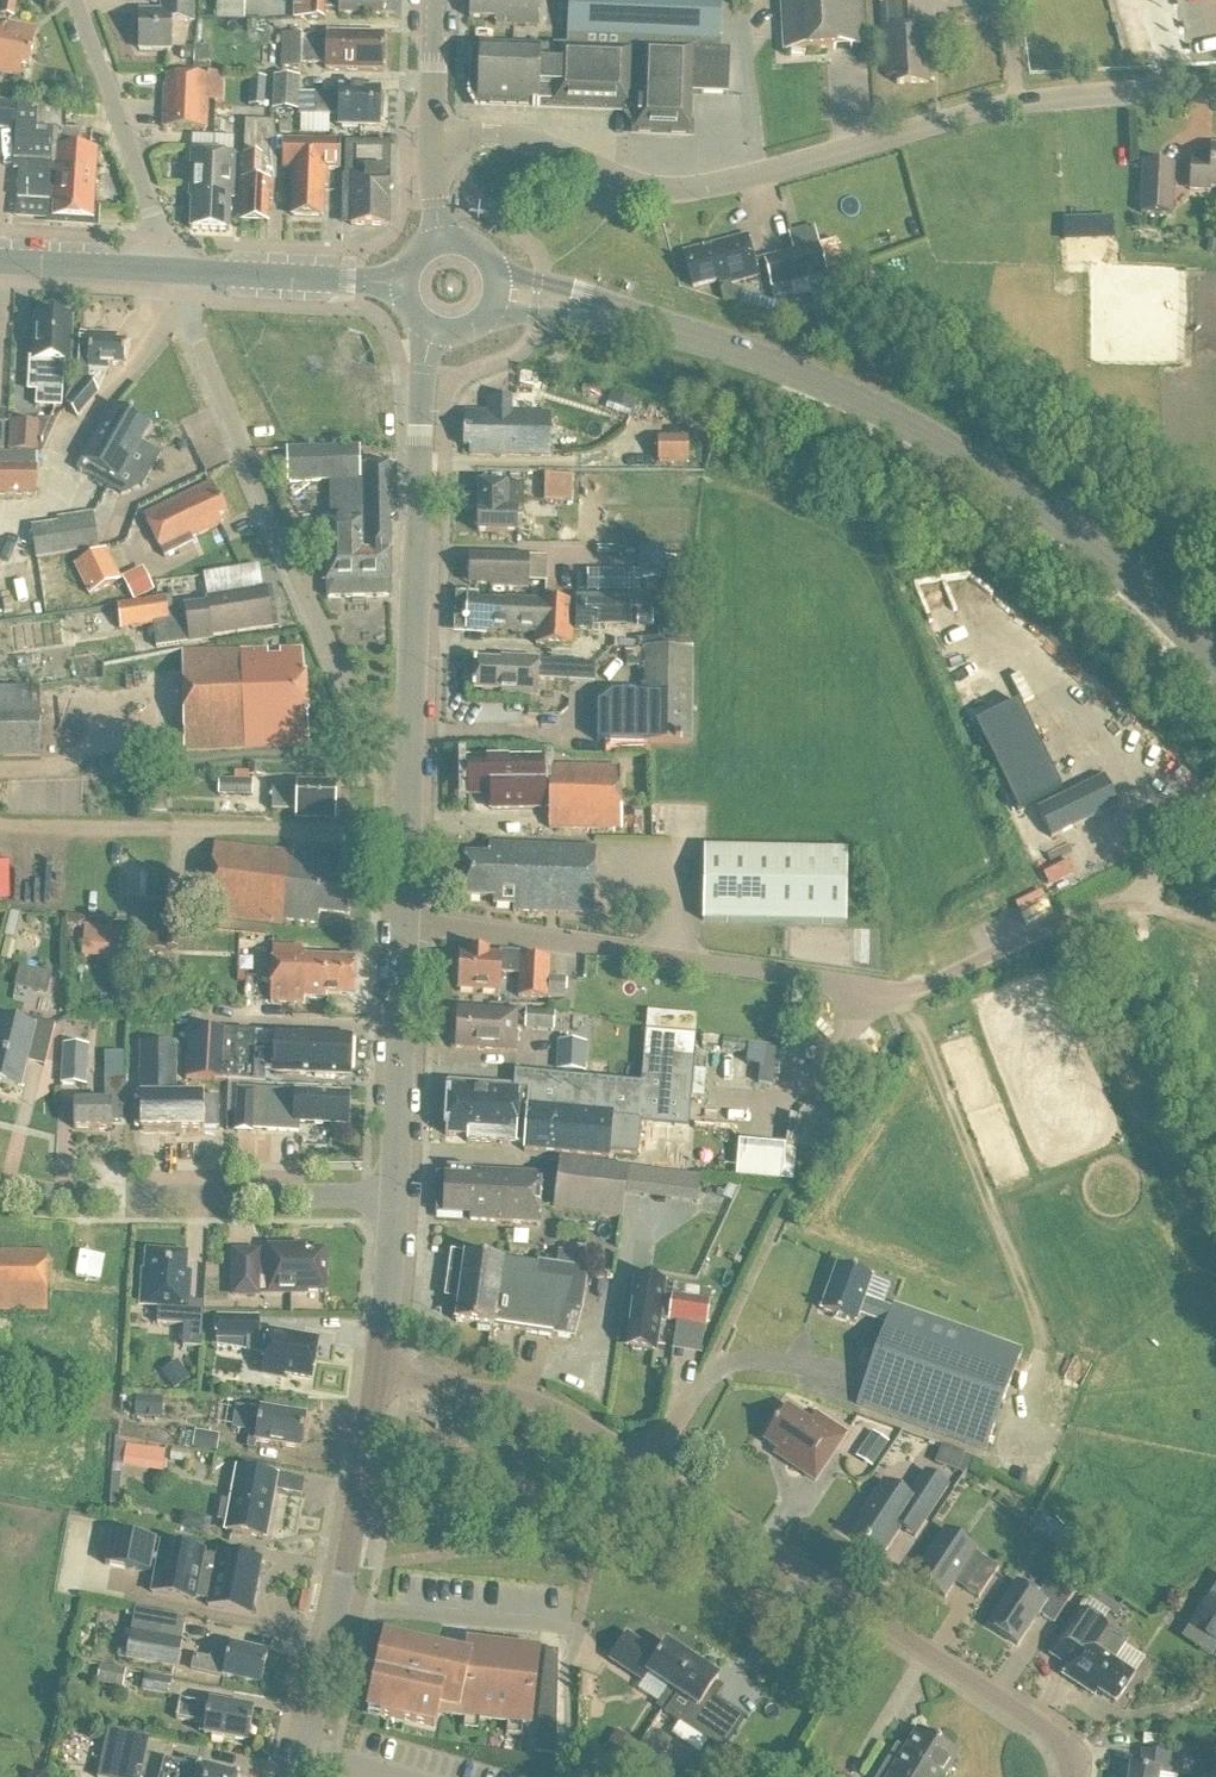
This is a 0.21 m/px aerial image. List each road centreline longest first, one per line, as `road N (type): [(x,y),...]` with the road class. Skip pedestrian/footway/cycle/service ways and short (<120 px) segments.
road 1 (primary): [(1215,665),(1011,485),(892,414),(670,328),(499,291)]
road 2 (residential): [(1070,1776),(1067,1752),(538,1400),(376,1376)]
road 3 (unclassified): [(437,130),(498,134),(601,175),(684,193),(983,110),(1215,86)]
road 4 (residential): [(172,268),(366,726),(414,736)]
road 5 (residential): [(867,989),(407,926)]
road 6 (tertiary): [(414,736),(420,389),(428,333)]
road 7 (residential): [(393,1194),(52,1195),(0,1183)]
road 8 (residential): [(172,268),(71,0)]
road 9 (tertiary): [(393,1194),(407,926)]
road 10 (residential): [(574,1629),(338,1606)]
road 11 (tertiary): [(338,1606),(376,1376)]
road 12 (primary): [(400,283),(172,268)]
road 13 (tertiary): [(407,926),(414,736)]
road 14 (tertiary): [(376,1376),(393,1194)]
road 15 (tertiary): [(299,1776),(338,1606)]
road 16 (primary): [(172,268),(0,259)]
road 17 (tertiary): [(437,130),(440,0)]

